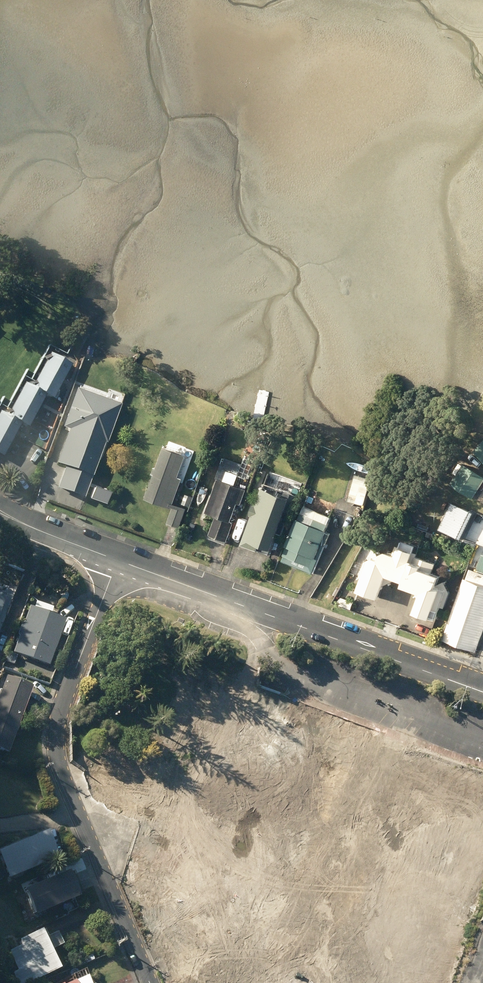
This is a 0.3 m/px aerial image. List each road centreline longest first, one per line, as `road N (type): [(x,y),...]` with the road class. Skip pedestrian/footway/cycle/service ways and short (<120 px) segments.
road 1 (residential): [(119,561),(66,694),(58,750),(150,982)]
road 2 (residential): [(119,561),(482,692)]
road 3 (residential): [(0,511),(119,561)]

